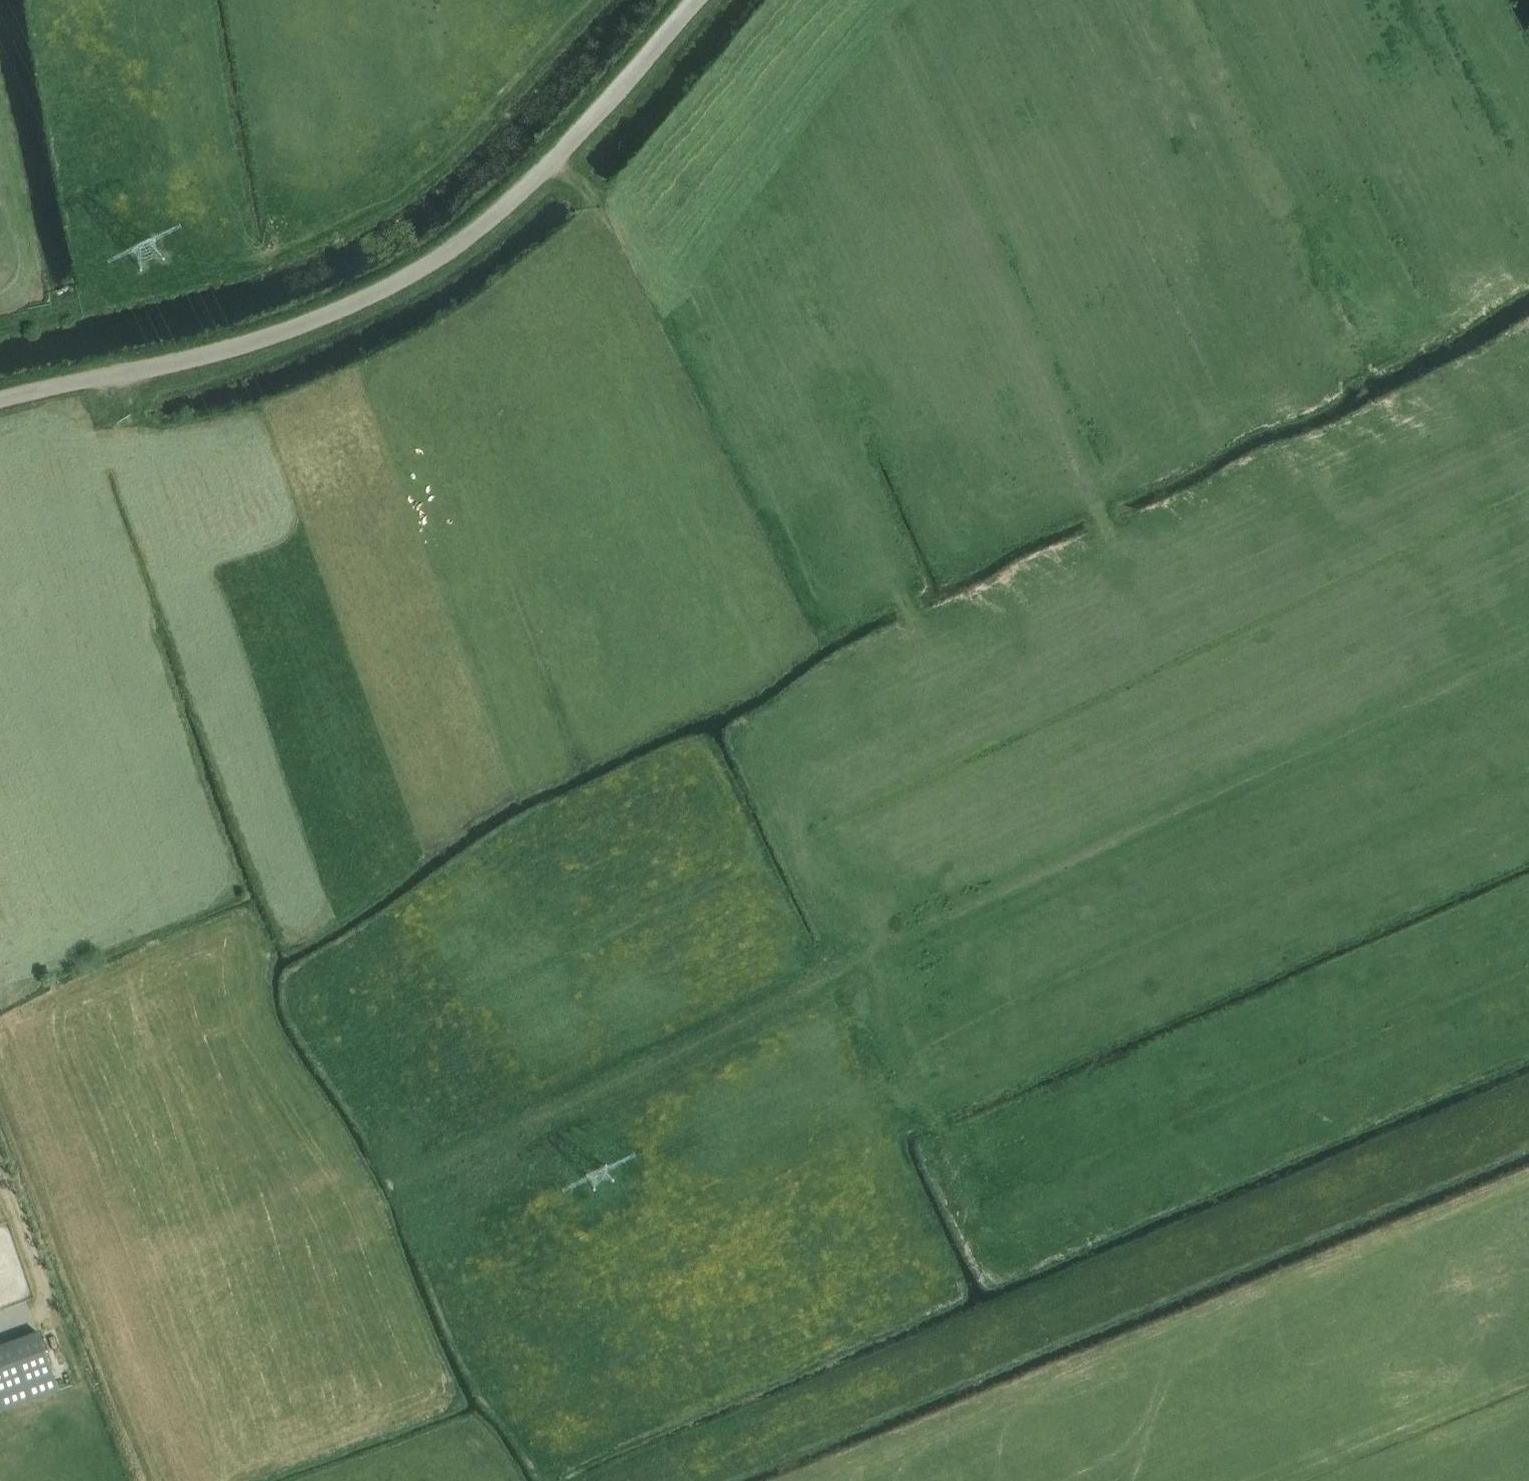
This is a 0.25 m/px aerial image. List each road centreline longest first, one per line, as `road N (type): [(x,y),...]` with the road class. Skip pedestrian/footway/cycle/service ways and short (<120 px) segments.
road 1 (track): [(0,403),(253,344),(433,264),(542,173),(697,0)]

